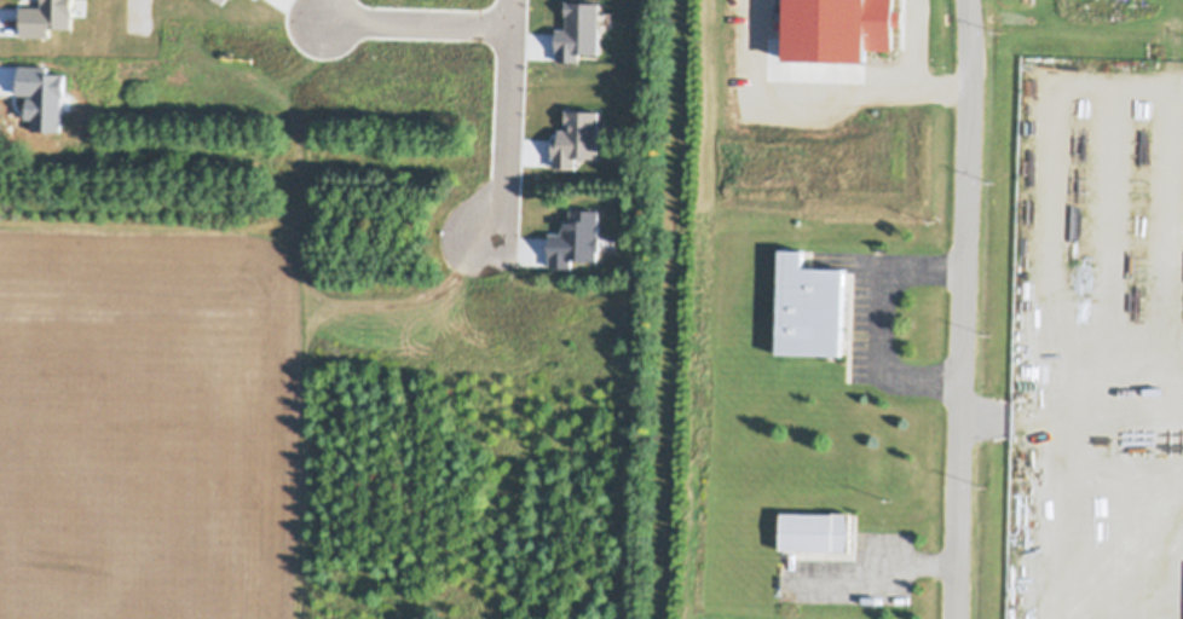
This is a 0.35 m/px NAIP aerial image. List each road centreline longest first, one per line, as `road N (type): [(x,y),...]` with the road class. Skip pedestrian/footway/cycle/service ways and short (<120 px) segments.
road 1 (residential): [(967,0),(947,618)]
road 2 (residential): [(515,0),(508,210),(494,237)]
road 3 (residential): [(514,19),(336,24)]

